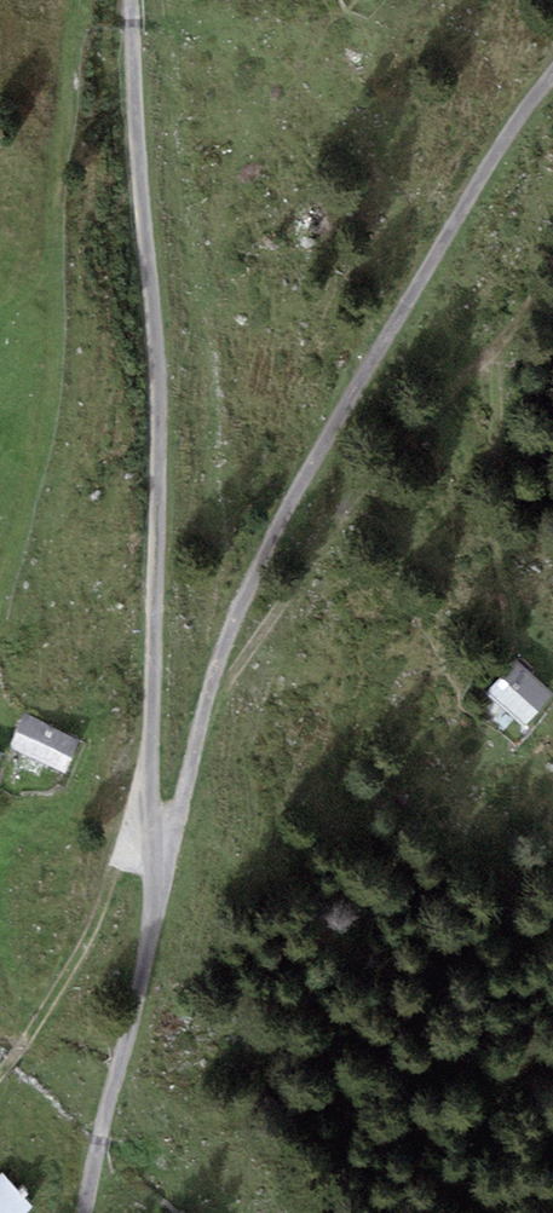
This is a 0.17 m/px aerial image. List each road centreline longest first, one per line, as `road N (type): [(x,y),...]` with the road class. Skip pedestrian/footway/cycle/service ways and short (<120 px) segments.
road 1 (track): [(81,1212),(151,956),(159,472),(134,0)]
road 2 (track): [(552,84),(423,275),(250,586),(152,892)]
road 3 (track): [(552,280),(436,429),(341,620),(178,816)]

